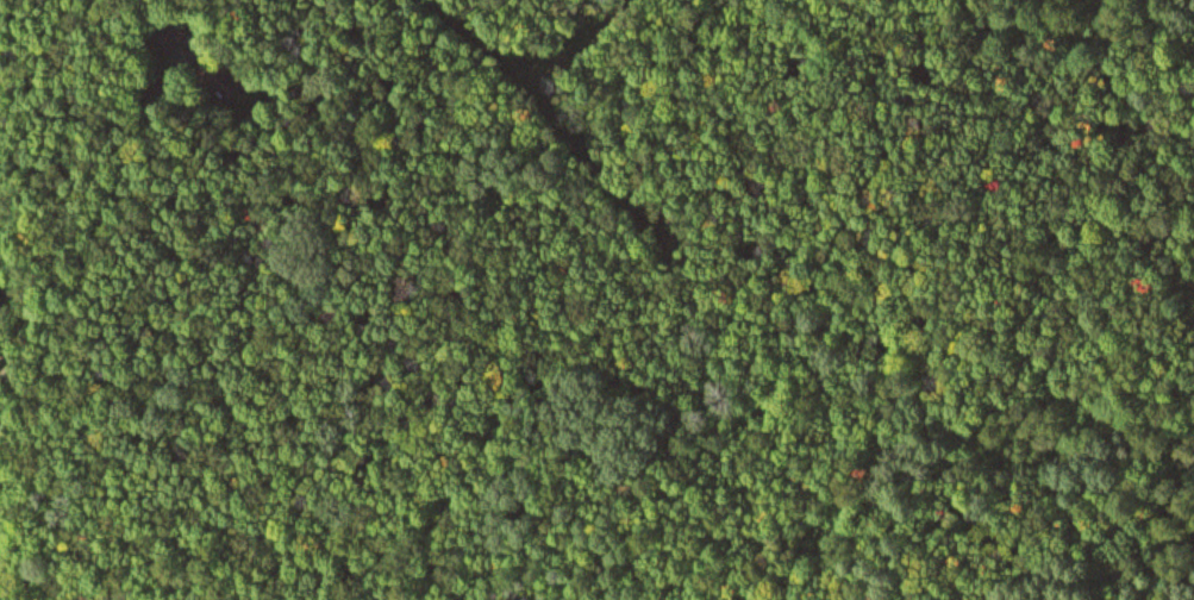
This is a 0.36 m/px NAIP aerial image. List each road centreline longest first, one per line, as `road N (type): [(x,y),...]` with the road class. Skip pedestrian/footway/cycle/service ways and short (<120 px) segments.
road 1 (track): [(0,177),(25,599)]

